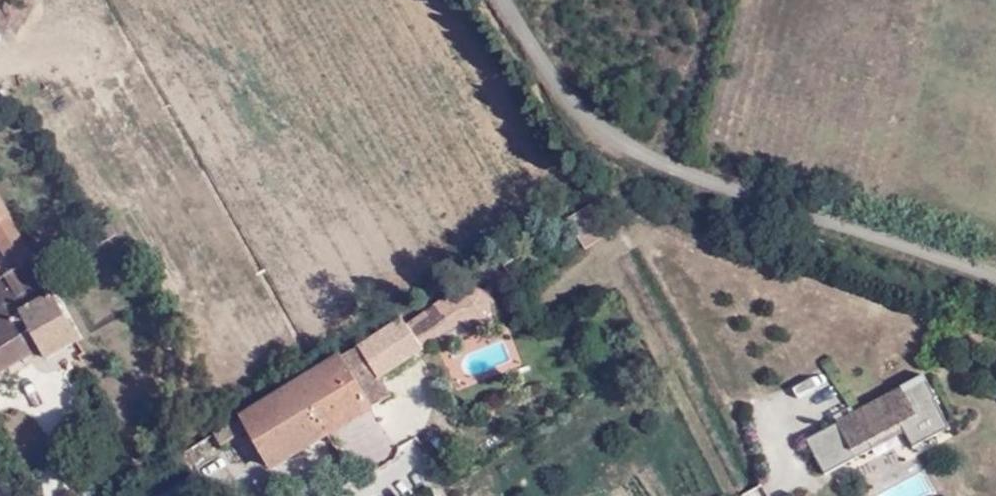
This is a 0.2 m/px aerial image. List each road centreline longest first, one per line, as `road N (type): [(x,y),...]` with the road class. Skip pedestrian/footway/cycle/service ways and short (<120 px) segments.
road 1 (unclassified): [(995,276),(906,252),(620,142),(573,102),(503,0)]

